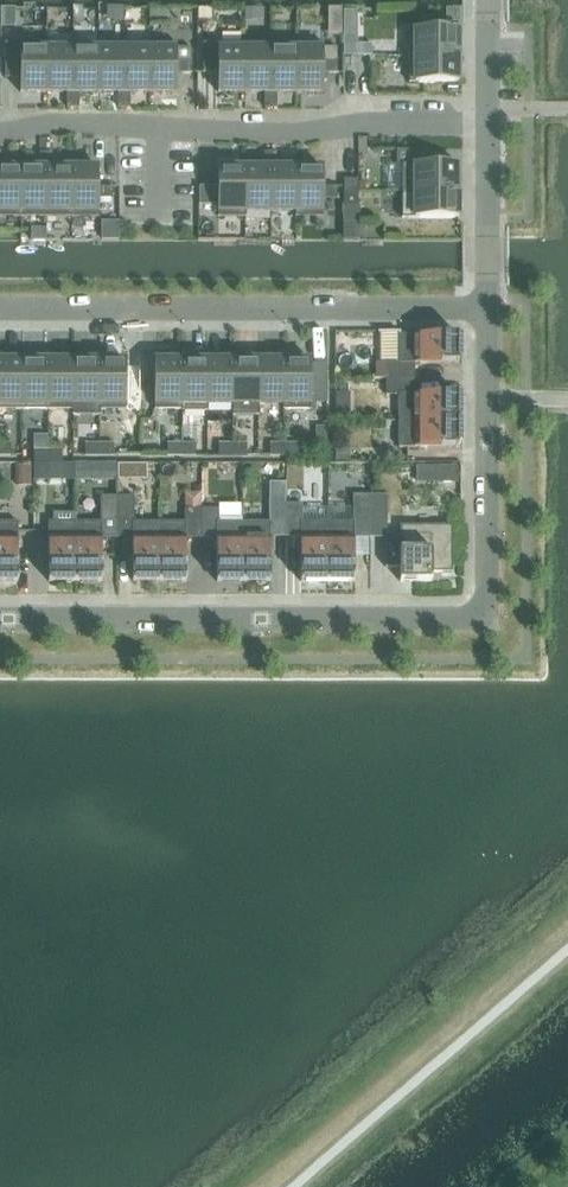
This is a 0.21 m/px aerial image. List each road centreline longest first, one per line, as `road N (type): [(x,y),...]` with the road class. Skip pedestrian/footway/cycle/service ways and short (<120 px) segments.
road 1 (residential): [(488,302),(487,626),(0,625)]
road 2 (residential): [(488,124),(274,134),(71,122),(0,132)]
road 3 (residential): [(488,302),(0,305)]
road 4 (residential): [(488,124),(488,302)]
road 5 (residential): [(489,0),(488,124)]

